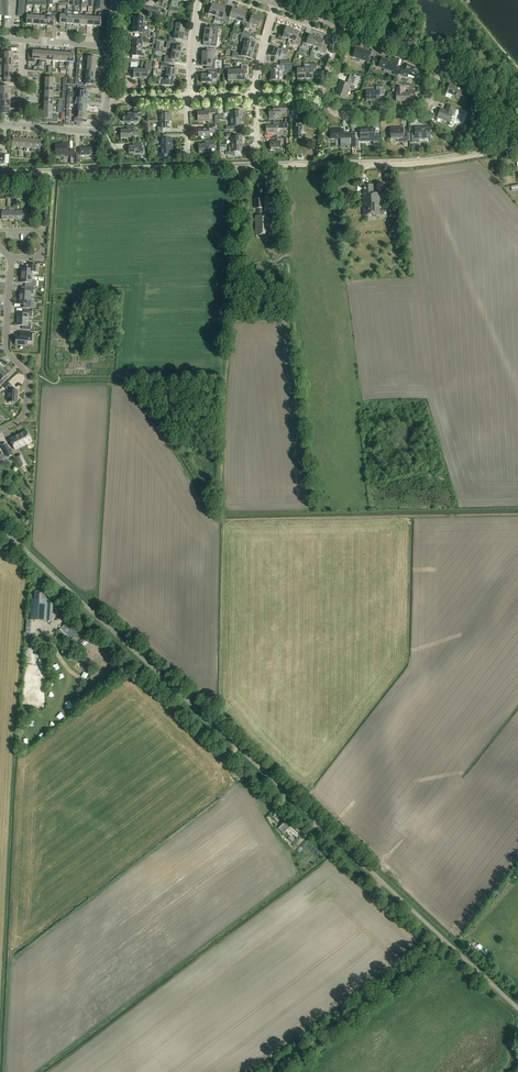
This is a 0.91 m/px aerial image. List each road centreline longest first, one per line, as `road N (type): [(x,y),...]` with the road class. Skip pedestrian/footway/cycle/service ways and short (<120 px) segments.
road 1 (unclassified): [(517,1008),(0,526)]
road 2 (track): [(224,523),(241,163)]
road 3 (track): [(259,166),(415,164),(517,149)]
road 4 (track): [(445,941),(275,1071)]
road 5 (track): [(60,173),(259,166)]
road 6 (residential): [(12,260),(6,348),(28,383),(22,418),(0,430)]
road 7 (residential): [(321,93),(339,114),(420,112),(443,63)]

